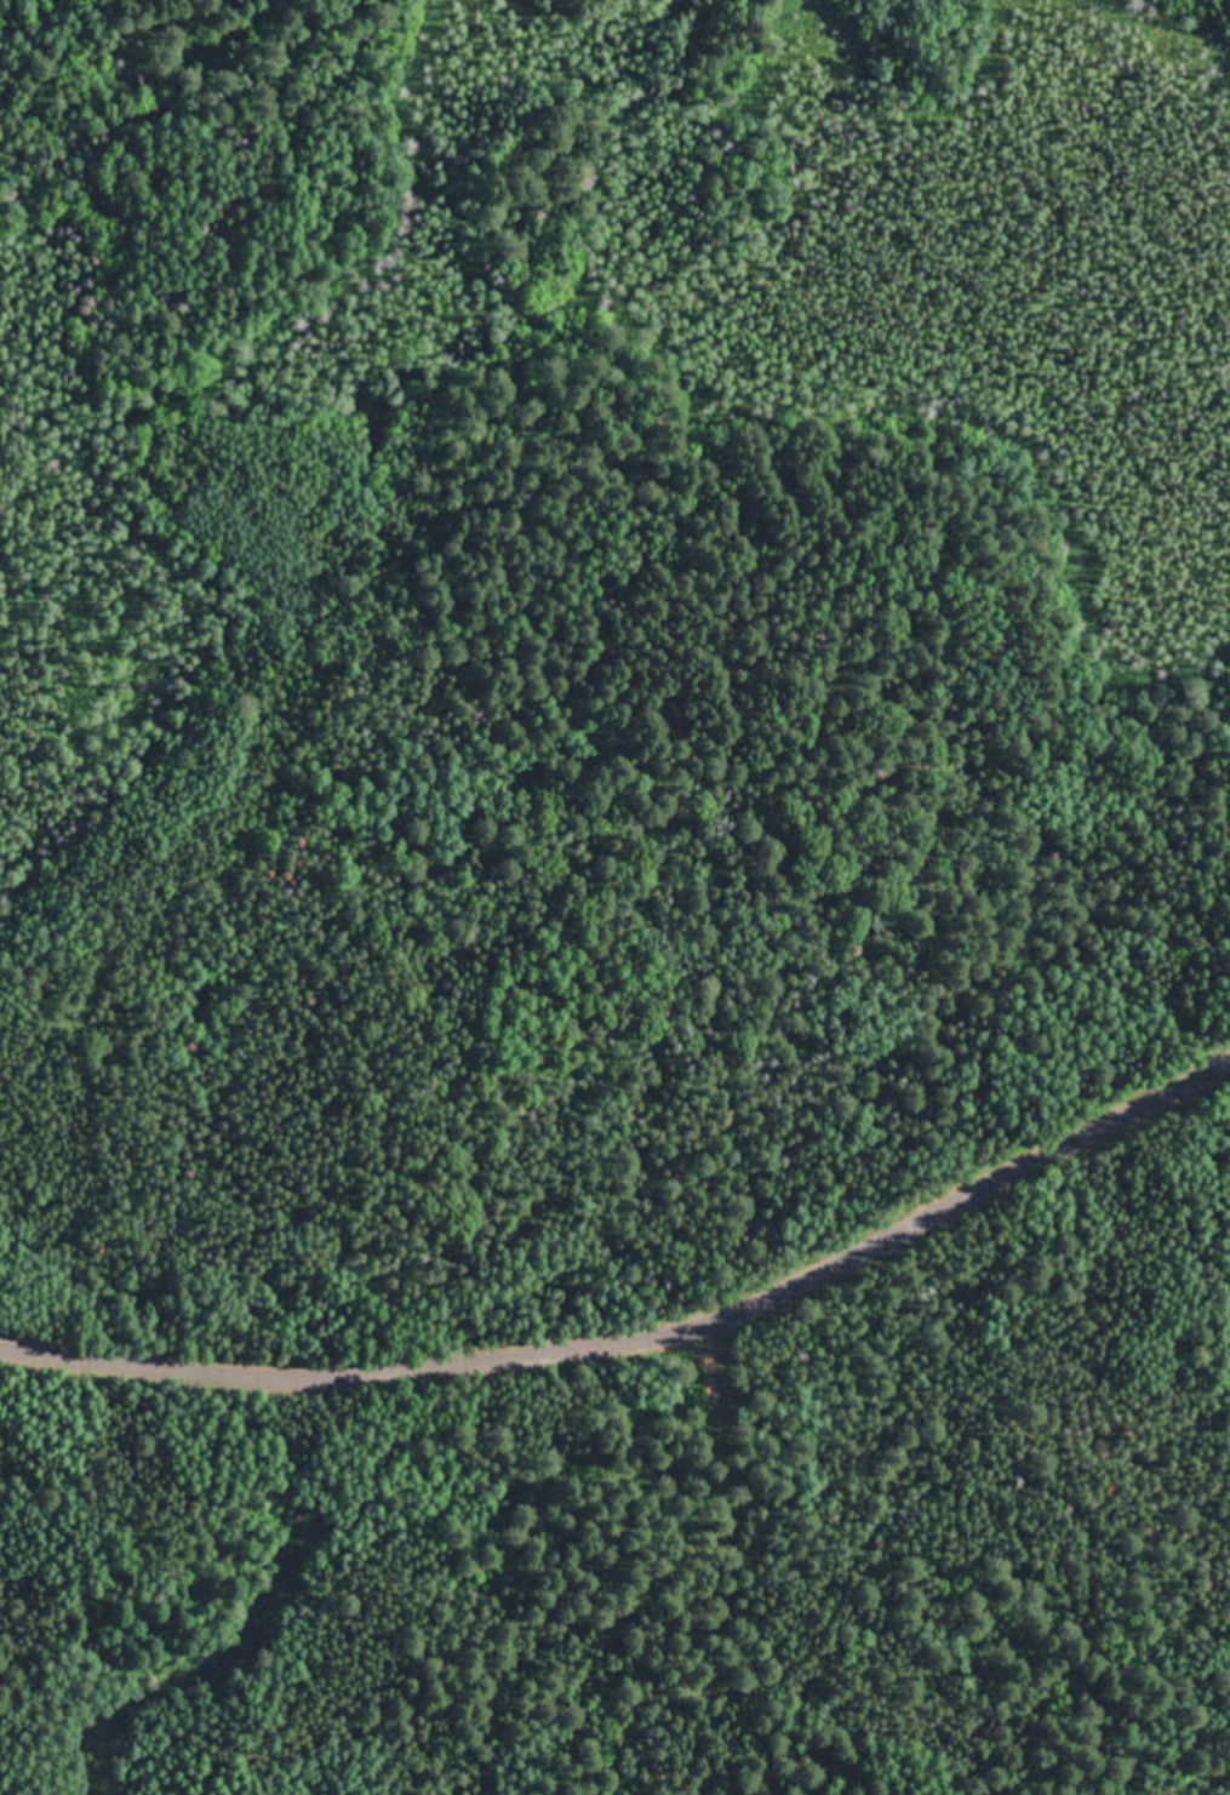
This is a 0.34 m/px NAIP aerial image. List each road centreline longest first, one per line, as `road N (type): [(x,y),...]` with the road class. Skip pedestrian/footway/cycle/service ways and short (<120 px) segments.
road 1 (residential): [(0,1321),(204,1365),(525,1348),(780,1293),(955,1177),(1229,1065)]

